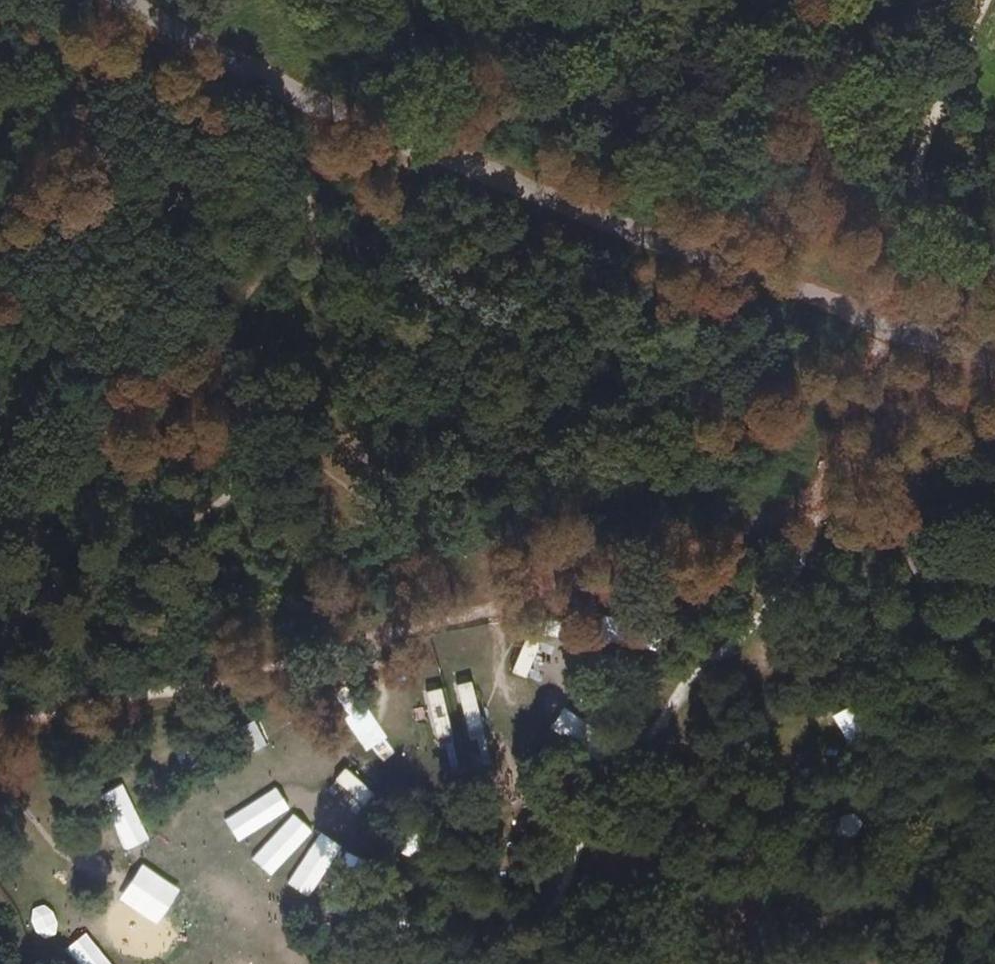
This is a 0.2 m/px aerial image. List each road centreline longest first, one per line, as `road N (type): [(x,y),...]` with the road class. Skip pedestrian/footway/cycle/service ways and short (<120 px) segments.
road 1 (track): [(994,420),(904,469),(659,559),(477,600),(316,650),(163,682),(0,731)]
road 2 (track): [(409,148),(291,427),(268,459),(235,491),(107,546),(0,636)]

